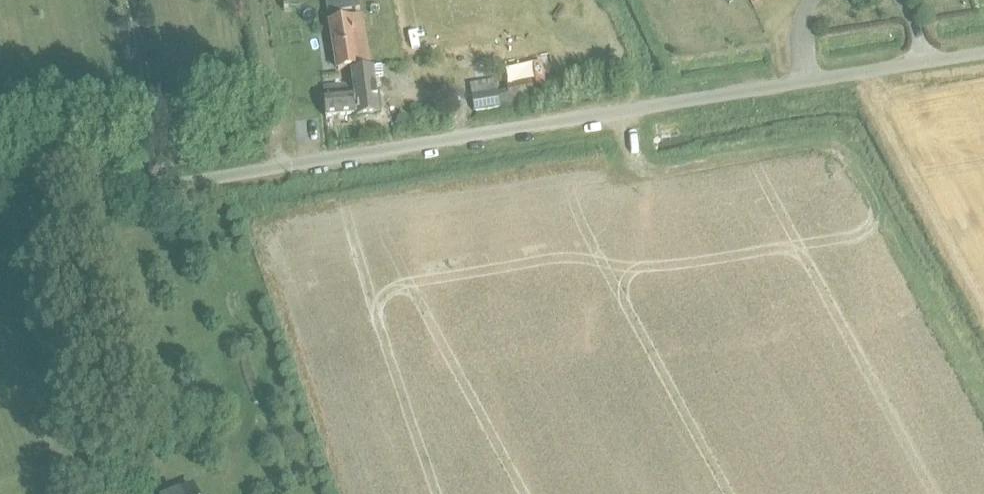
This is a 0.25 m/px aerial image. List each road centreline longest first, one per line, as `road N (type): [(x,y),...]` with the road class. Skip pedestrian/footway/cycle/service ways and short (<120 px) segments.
road 1 (unclassified): [(0,213),(983,56)]

